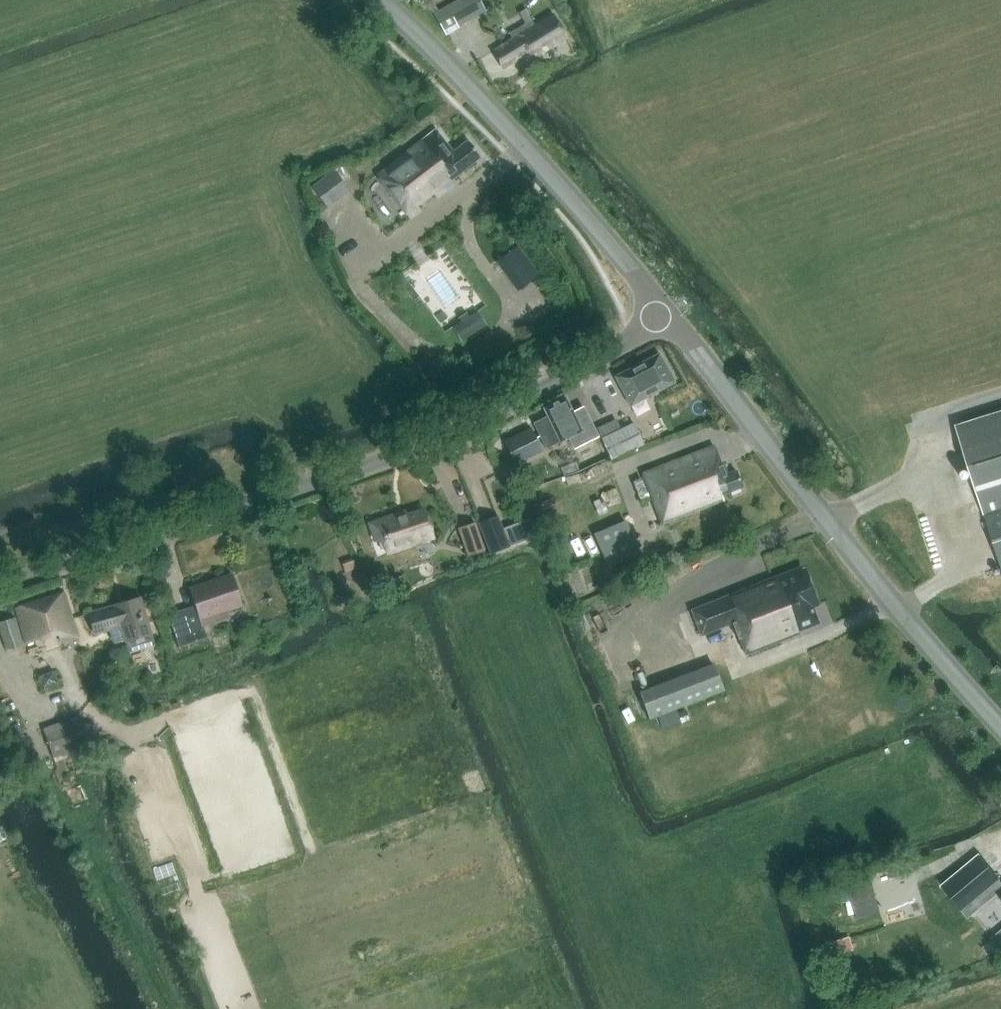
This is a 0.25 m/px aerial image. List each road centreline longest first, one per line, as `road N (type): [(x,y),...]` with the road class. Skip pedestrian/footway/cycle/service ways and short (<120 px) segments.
road 1 (tertiary): [(0,585),(458,431),(669,315)]
road 2 (tertiary): [(1000,724),(828,522),(669,315)]
road 3 (tertiary): [(669,315),(471,89),(380,0)]

